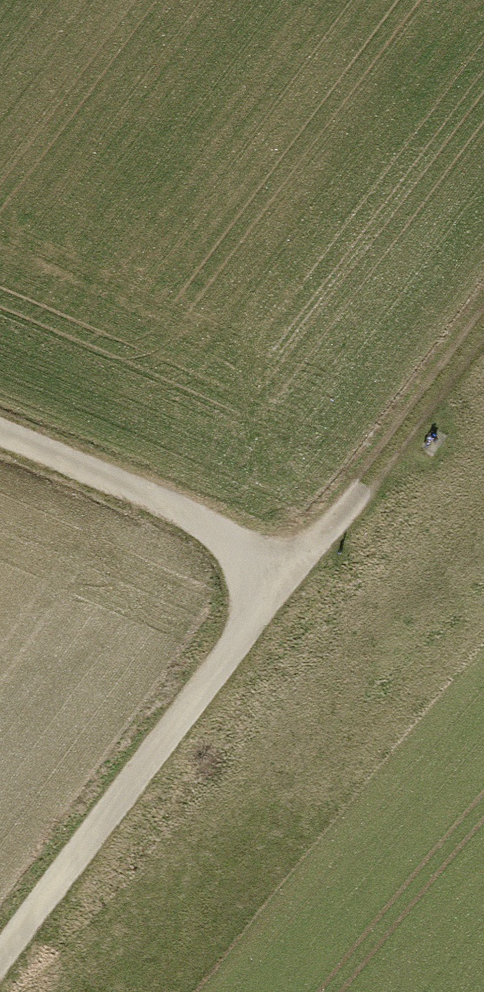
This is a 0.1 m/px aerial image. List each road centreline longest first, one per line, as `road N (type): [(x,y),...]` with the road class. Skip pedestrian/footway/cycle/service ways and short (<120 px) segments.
road 1 (track): [(286,576),(0,970)]
road 2 (track): [(483,296),(286,576)]
road 3 (track): [(0,446),(286,576)]

